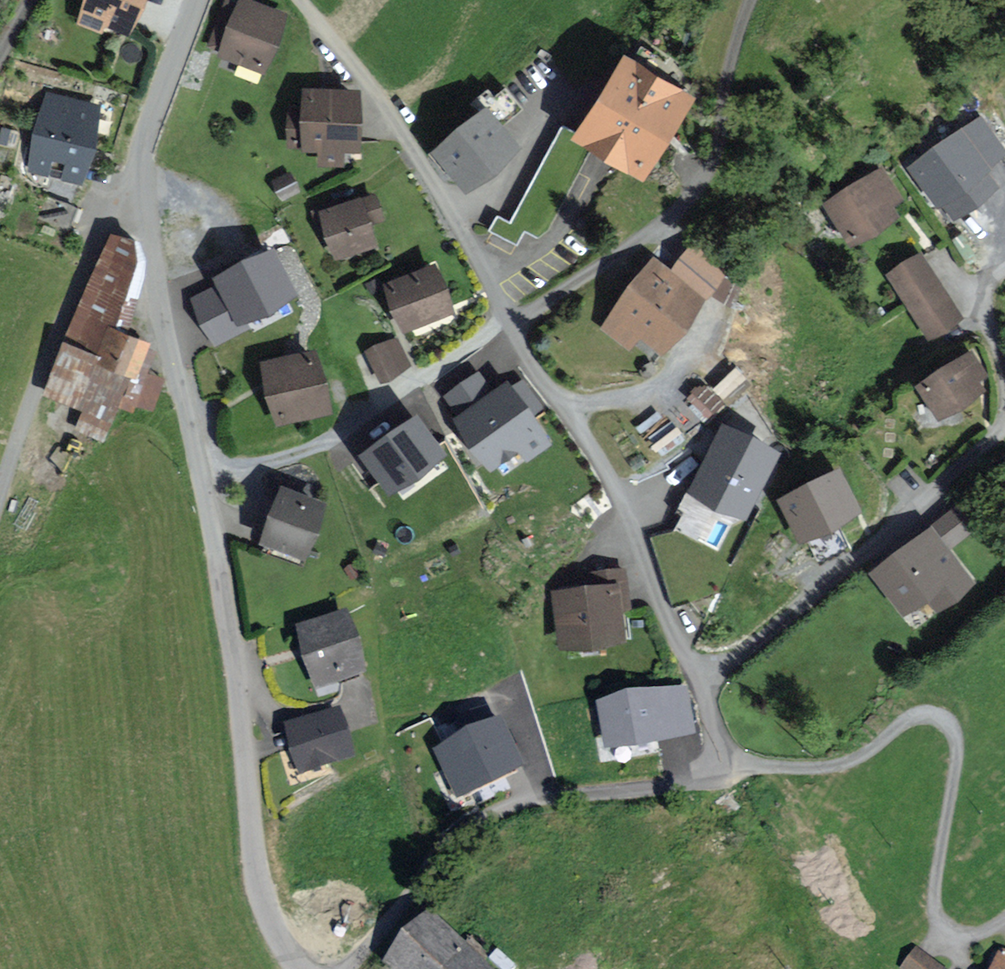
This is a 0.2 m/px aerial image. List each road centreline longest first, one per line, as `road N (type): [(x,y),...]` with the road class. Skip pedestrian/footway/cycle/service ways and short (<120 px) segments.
road 1 (residential): [(725,772),(703,680),(660,610),(602,460),(532,362),(400,123),(298,0)]
road 2 (unclassified): [(140,179),(239,674),(257,861),(269,910),(298,968)]
road 3 (unclassified): [(1004,917),(972,933),(938,915),(957,763),(952,731),(940,718),(916,717),(837,765),(725,772)]
road 4 (unclassified): [(725,772),(673,786),(529,801),(479,818),(452,839),(348,968)]
road 5 (unclassified): [(140,179),(110,221),(53,350),(0,499)]
road 6 (unclassified): [(200,0),(140,179)]

